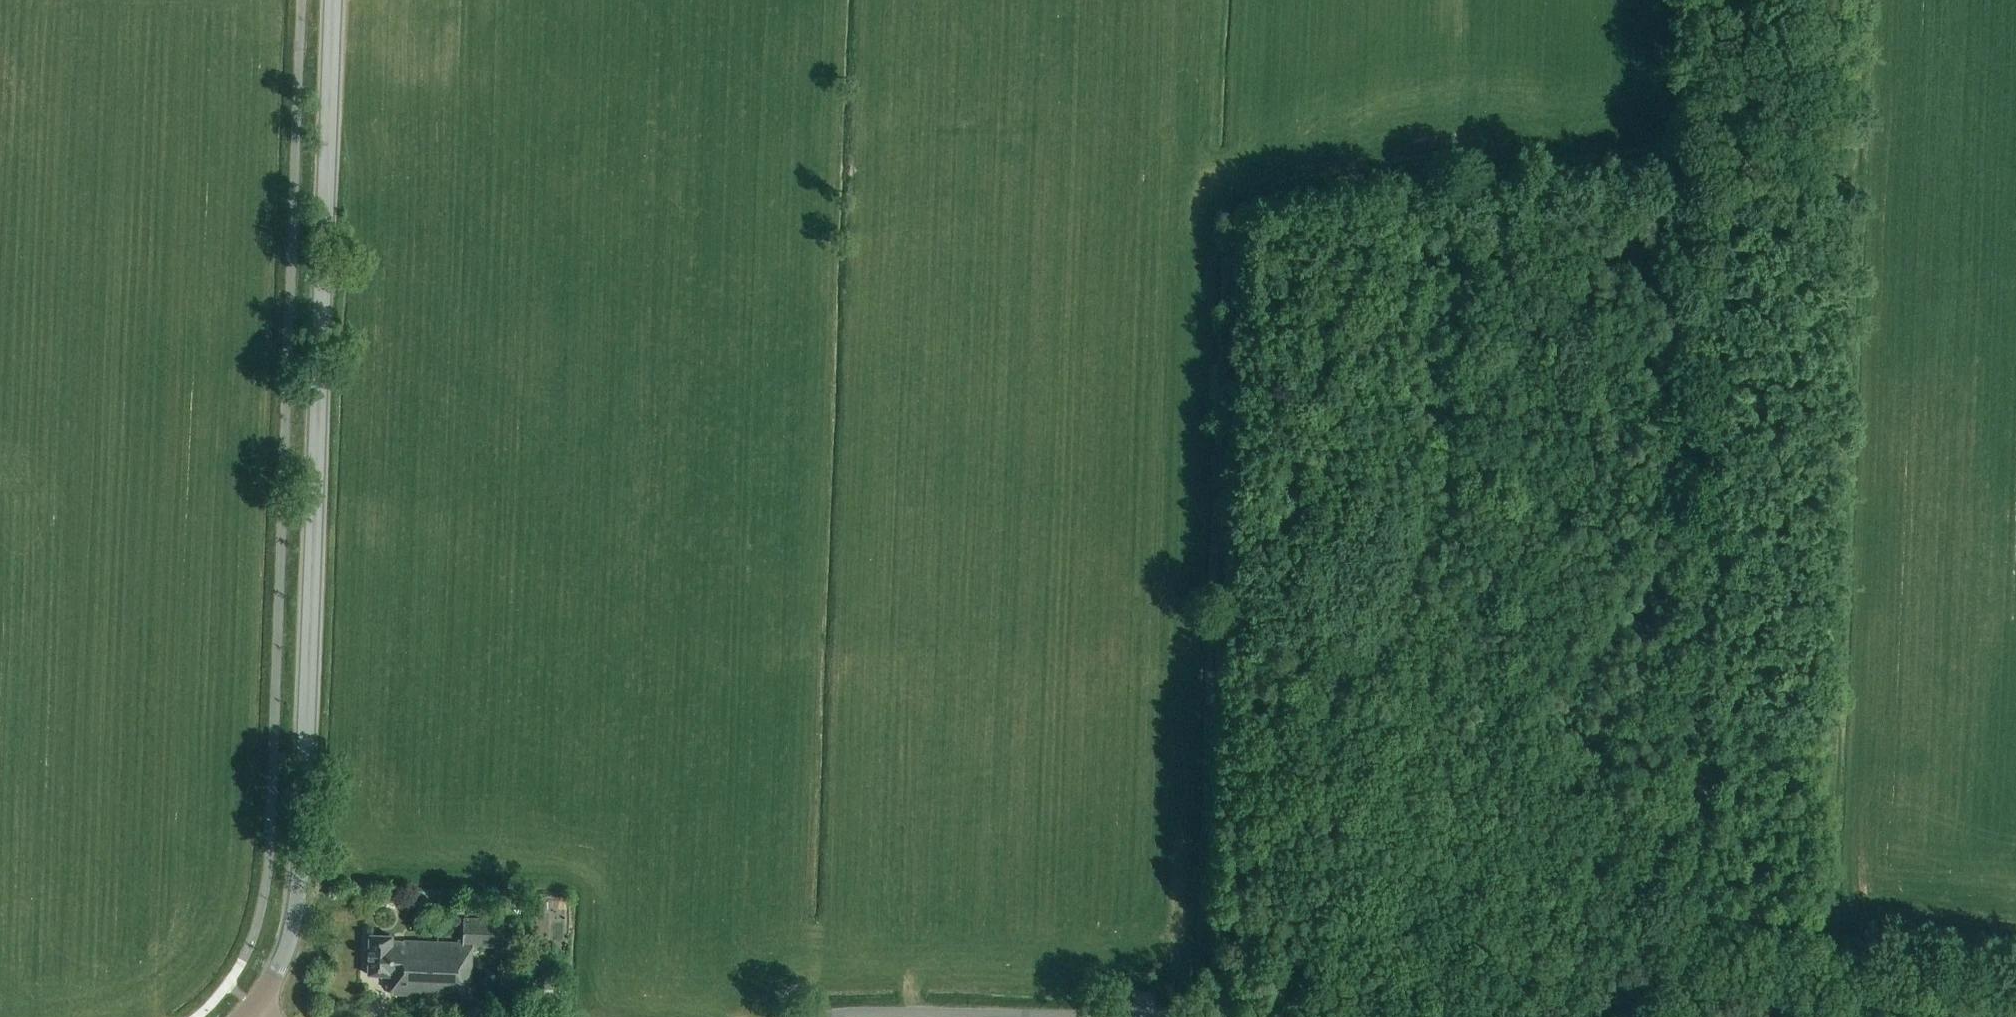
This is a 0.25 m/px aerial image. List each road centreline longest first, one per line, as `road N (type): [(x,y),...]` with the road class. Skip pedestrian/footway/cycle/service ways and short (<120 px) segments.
road 1 (tertiary): [(258,1004),(287,950),(303,873),(341,0)]
road 2 (unclassified): [(1171,1016),(853,1009),(813,1016)]

